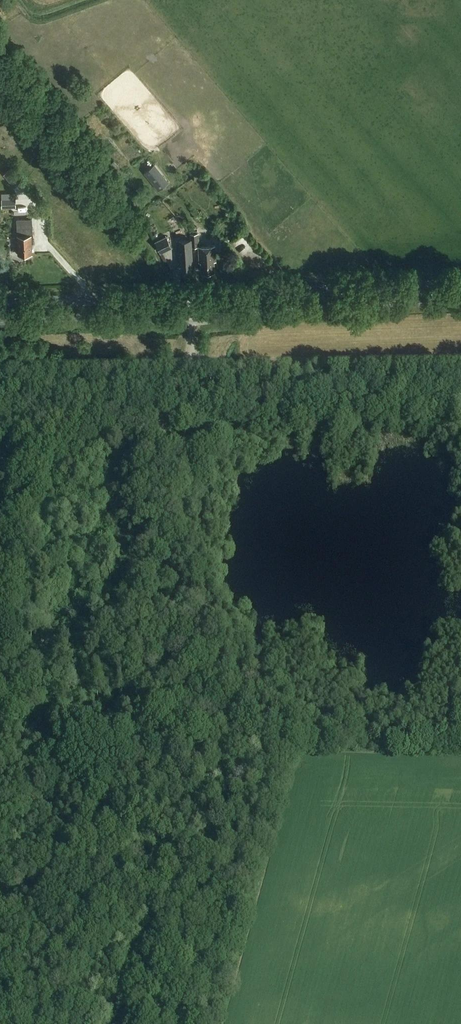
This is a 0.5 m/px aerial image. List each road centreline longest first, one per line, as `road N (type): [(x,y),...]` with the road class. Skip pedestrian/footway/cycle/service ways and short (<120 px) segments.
road 1 (tertiary): [(0,306),(460,286)]
road 2 (track): [(254,713),(147,626),(163,430),(149,417)]
road 3 (track): [(149,417),(69,615),(28,659),(0,726)]
road 4 (track): [(460,382),(173,386)]
road 5 (track): [(0,390),(173,386)]
road 6 (track): [(143,744),(134,719),(147,626)]

